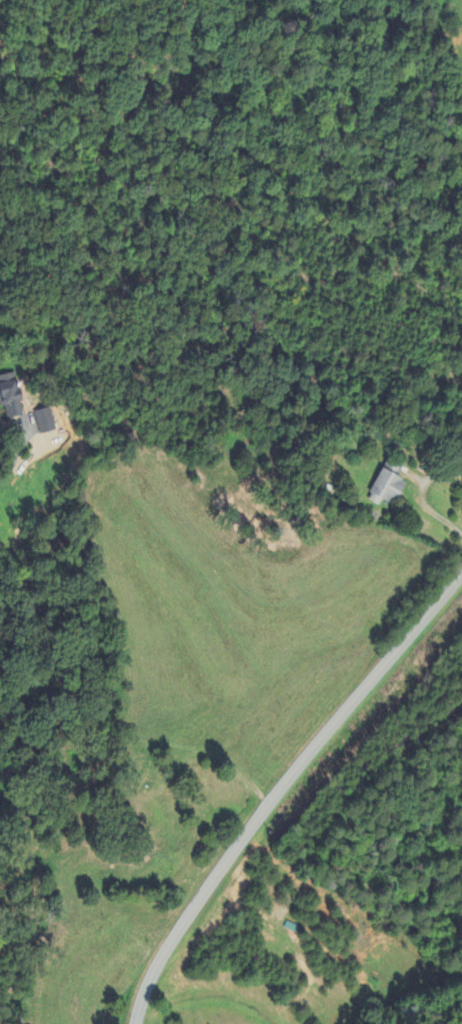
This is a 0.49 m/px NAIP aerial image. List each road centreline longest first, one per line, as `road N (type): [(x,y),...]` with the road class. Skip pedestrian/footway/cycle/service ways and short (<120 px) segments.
road 1 (residential): [(135,1023),(159,963),(229,858),(461,573)]

